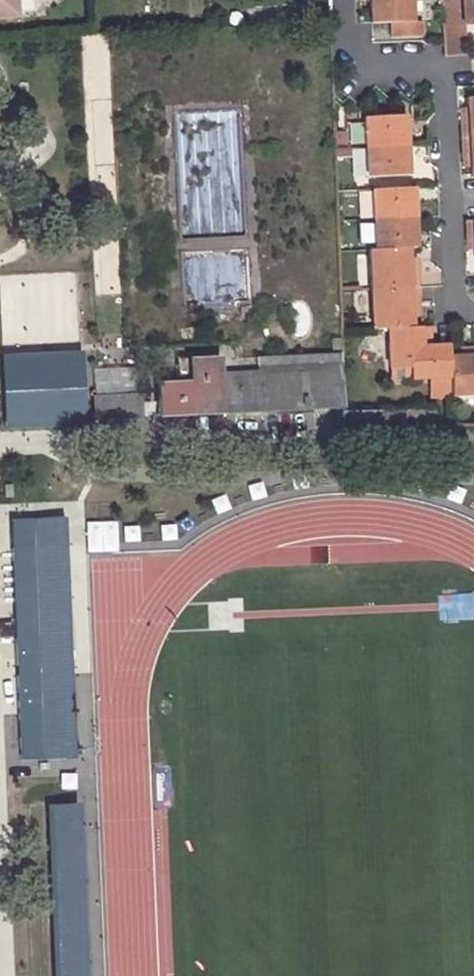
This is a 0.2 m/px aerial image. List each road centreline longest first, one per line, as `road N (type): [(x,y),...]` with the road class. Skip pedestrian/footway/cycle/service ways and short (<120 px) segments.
road 1 (residential): [(344,0),(345,38),(361,59),(409,69),(437,95),(451,287),(473,307)]

